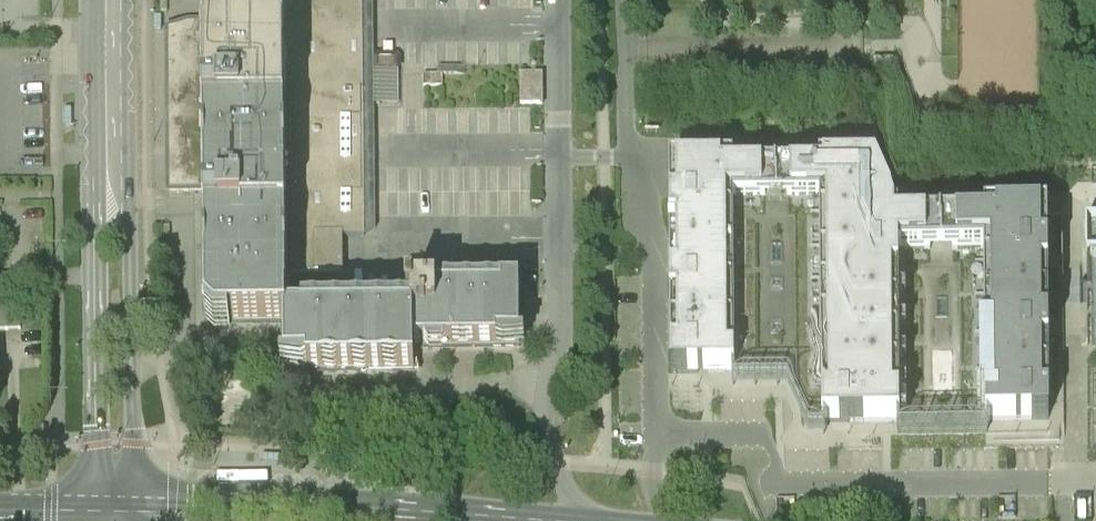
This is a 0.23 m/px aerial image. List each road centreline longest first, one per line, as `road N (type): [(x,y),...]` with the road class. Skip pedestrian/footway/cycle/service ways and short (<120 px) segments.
road 1 (tertiary): [(132,520),(141,478),(136,255),(112,156)]
road 2 (tertiary): [(112,156),(99,213),(109,520)]
road 3 (tertiary): [(114,0),(112,156)]

